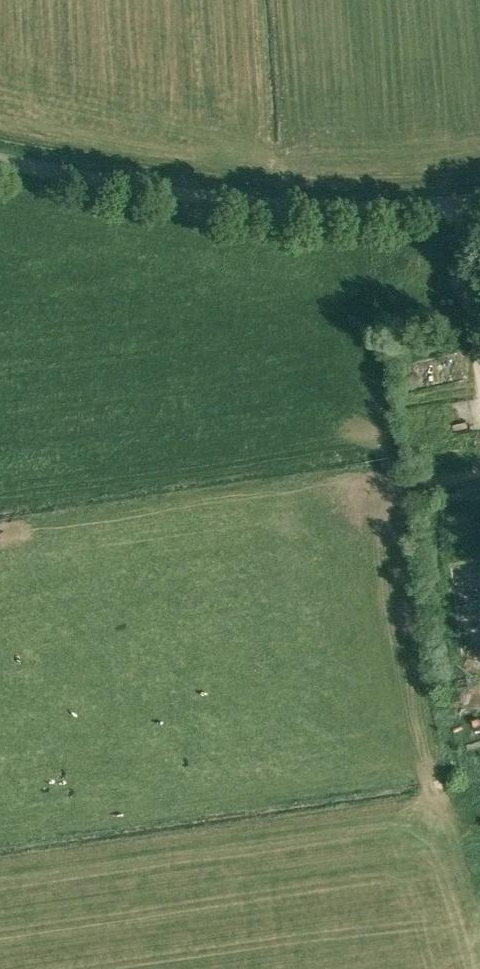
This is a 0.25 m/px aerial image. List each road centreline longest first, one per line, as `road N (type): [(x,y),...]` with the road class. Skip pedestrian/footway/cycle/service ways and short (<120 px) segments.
road 1 (unclassified): [(0,160),(340,208),(479,198)]

